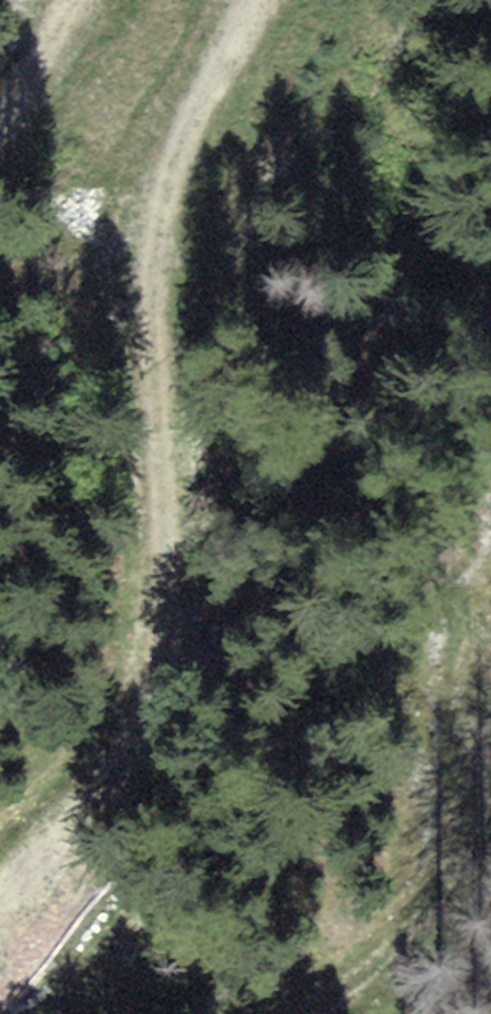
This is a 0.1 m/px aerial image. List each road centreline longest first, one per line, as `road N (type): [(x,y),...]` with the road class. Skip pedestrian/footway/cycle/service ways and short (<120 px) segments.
road 1 (track): [(265,0),(181,139),(161,198),(155,355),(168,437),(169,613)]
road 2 (track): [(322,1013),(398,962),(445,913),(470,860),(475,687),(490,628)]
road 3 (track): [(169,613),(139,750),(108,801),(0,911)]
road 4 (track): [(0,135),(41,80),(79,0)]

